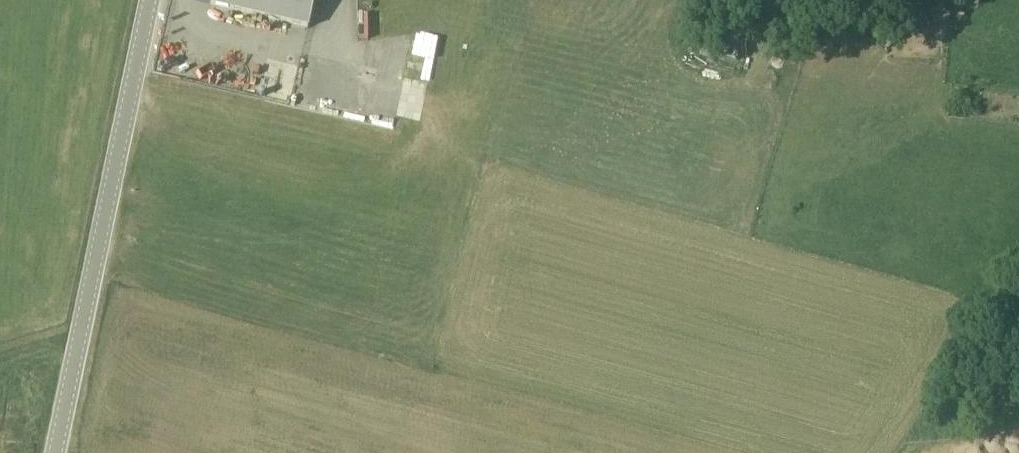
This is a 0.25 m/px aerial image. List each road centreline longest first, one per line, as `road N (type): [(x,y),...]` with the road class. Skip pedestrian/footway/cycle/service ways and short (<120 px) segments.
road 1 (unclassified): [(60,452),(151,0)]

